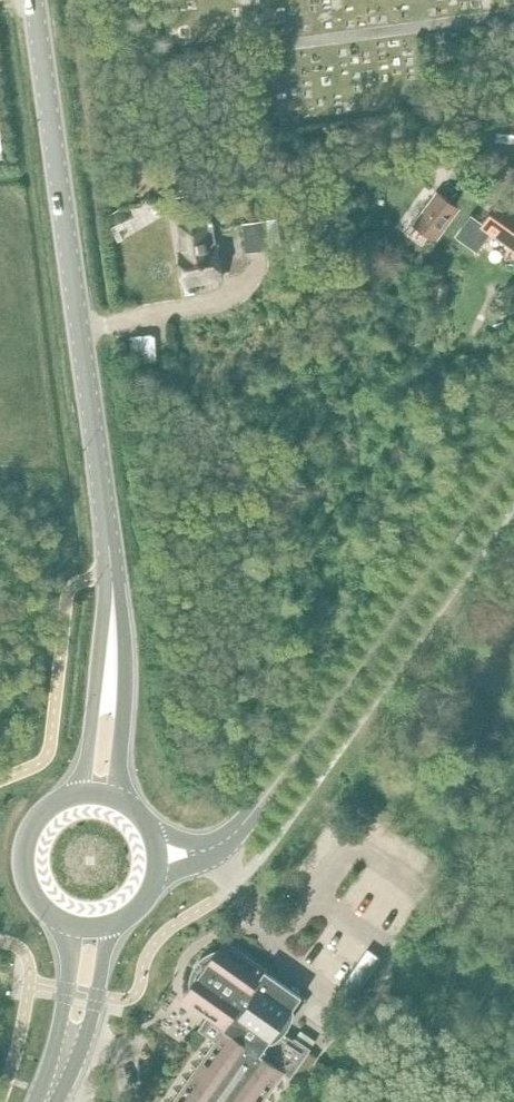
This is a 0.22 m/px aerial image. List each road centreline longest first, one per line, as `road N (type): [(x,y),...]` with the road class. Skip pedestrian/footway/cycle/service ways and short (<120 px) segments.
road 1 (tertiary): [(113,583),(33,0)]
road 2 (tertiary): [(513,449),(318,730)]
road 3 (tertiary): [(123,798),(124,624),(113,583)]
road 4 (tertiary): [(113,583),(85,765),(73,792)]
road 5 (tertiary): [(159,855),(201,851),(227,838),(318,730)]
road 6 (tertiary): [(73,792),(33,820),(22,851),(26,884),(59,920)]
road 7 (tertiary): [(62,1064),(81,1049),(115,923)]
road 8 (tertiary): [(59,920),(68,946),(62,1064)]

